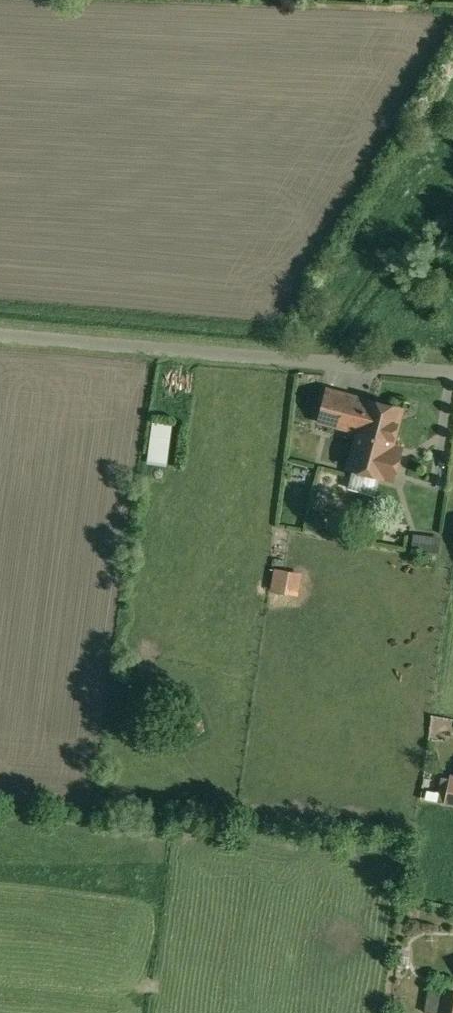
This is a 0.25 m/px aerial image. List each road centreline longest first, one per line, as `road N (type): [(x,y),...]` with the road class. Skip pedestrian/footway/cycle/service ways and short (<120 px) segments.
road 1 (residential): [(452,373),(0,340)]

